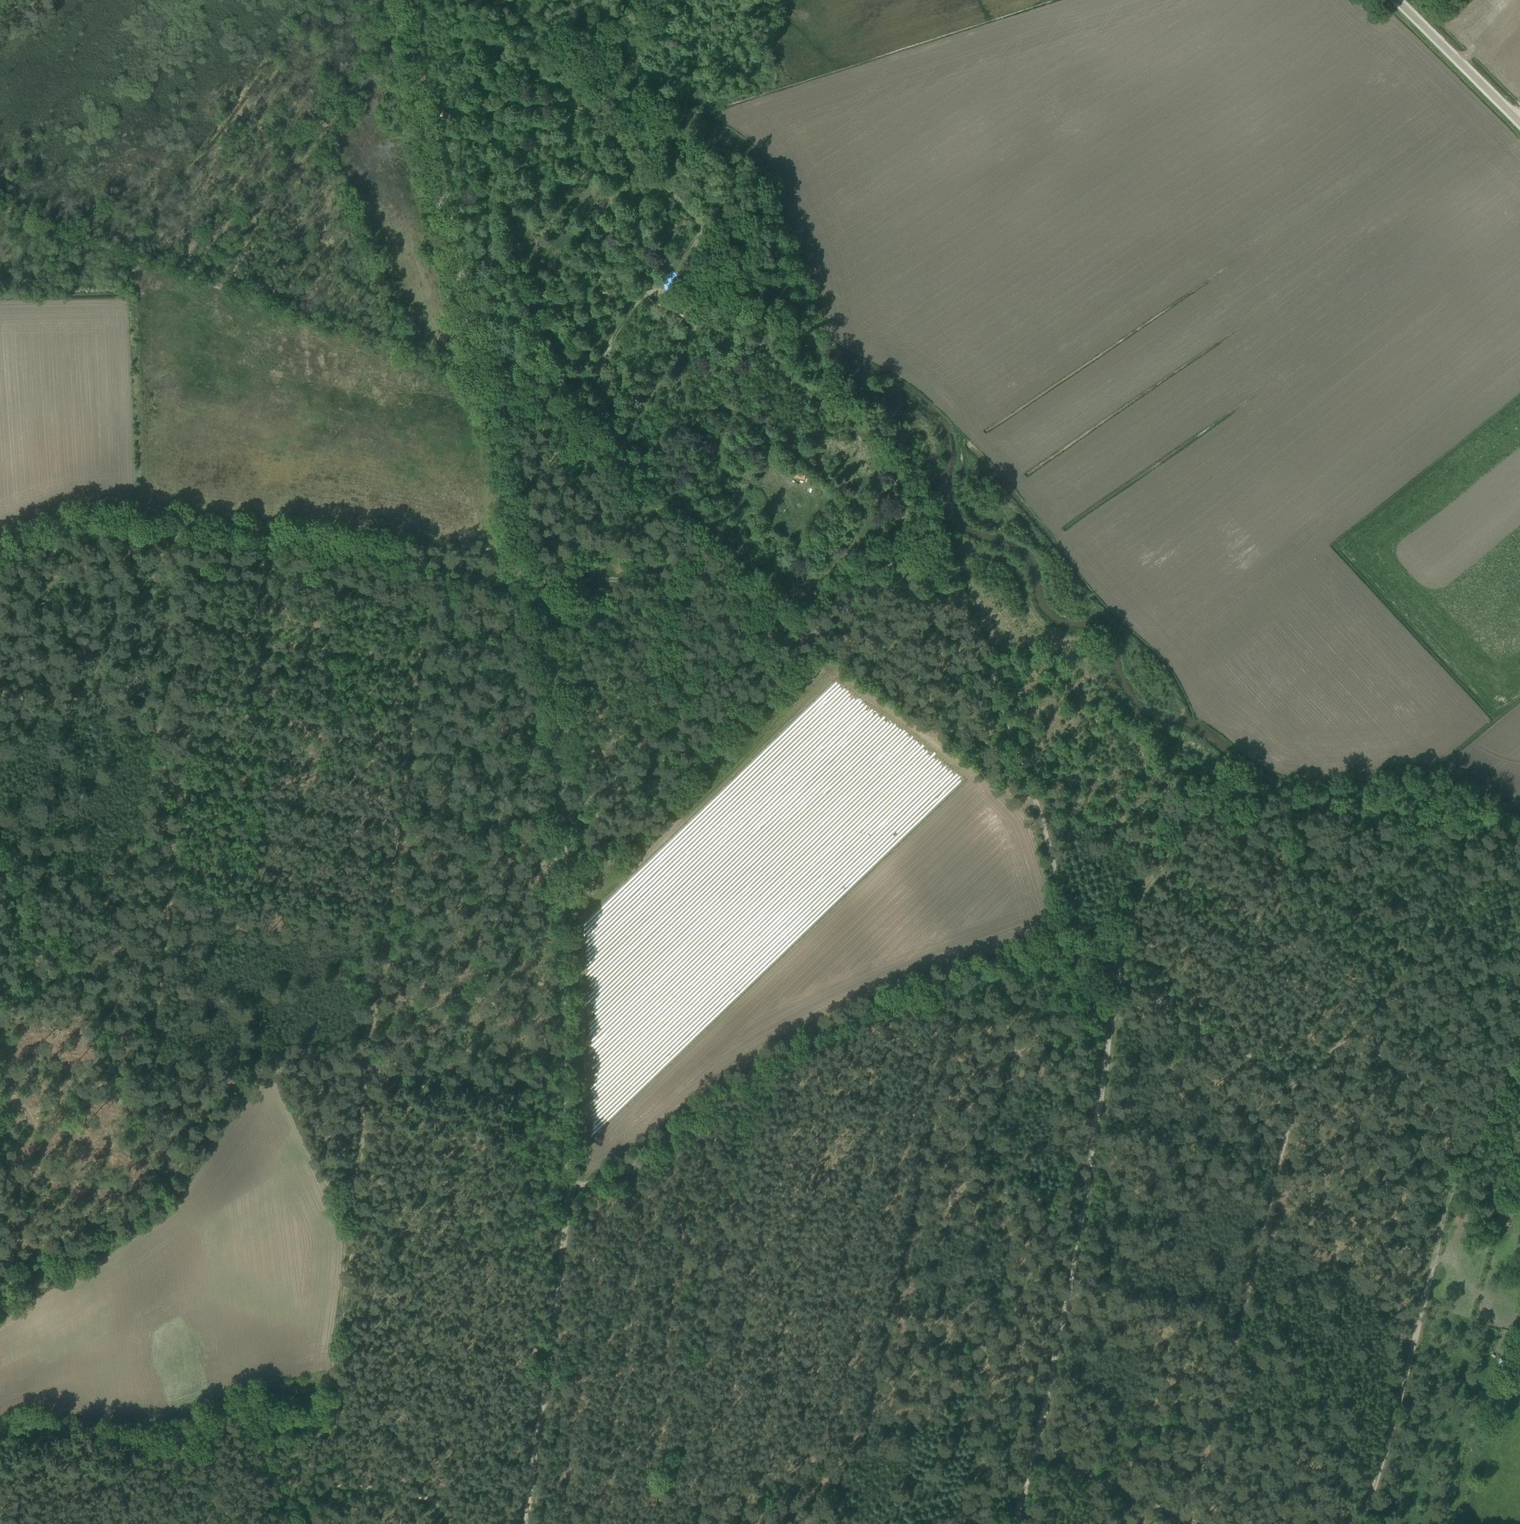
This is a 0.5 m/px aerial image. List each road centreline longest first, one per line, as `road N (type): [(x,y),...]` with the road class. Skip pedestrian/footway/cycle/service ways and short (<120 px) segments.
road 1 (track): [(0,540),(27,524),(110,519),(435,551)]
road 2 (unclassified): [(1519,124),(1395,0)]

